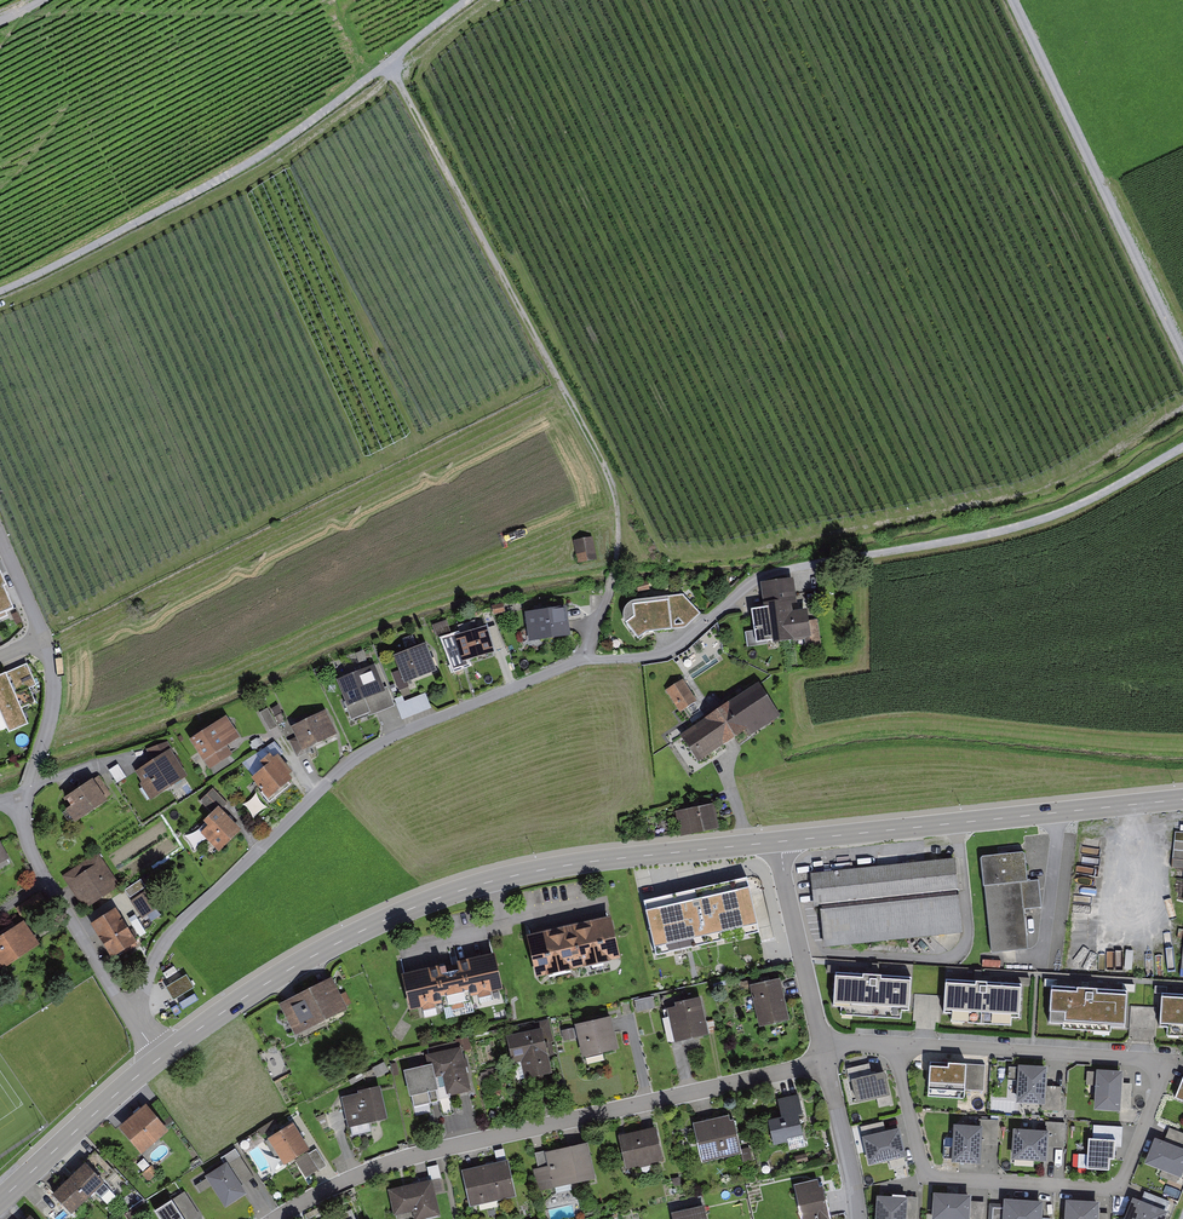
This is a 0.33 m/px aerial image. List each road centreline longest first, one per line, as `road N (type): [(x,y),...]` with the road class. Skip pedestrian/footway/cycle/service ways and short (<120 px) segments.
road 1 (residential): [(895,1045),(1170,1061),(1119,1189),(927,1177),(898,1060)]
road 2 (secondary): [(161,1057),(294,967),(420,905),(536,870),(780,841)]
road 3 (track): [(384,73),(496,249),(614,478),(623,530),(588,660)]
road 4 (residential): [(588,660),(373,744),(167,945),(137,1020)]
road 5 (residential): [(292,1218),(360,1176),(440,1148),(827,1062)]
road 6 (track): [(384,73),(254,163),(0,293)]
road 7 (track): [(1182,450),(1041,521),(771,572)]
road 8 (secondary): [(780,841),(1182,800)]
road 9 (track): [(1182,346),(1014,0)]
road 10 (residential): [(137,1020),(30,844),(30,794)]
road 11 (secondary): [(0,1199),(161,1057)]
road 12 (unclassified): [(771,572),(663,654),(588,660)]
road 13 (residential): [(823,1044),(780,841)]
road 14 (residential): [(857,1218),(827,1062)]
road 15 (residential): [(30,794),(57,703),(49,640)]

